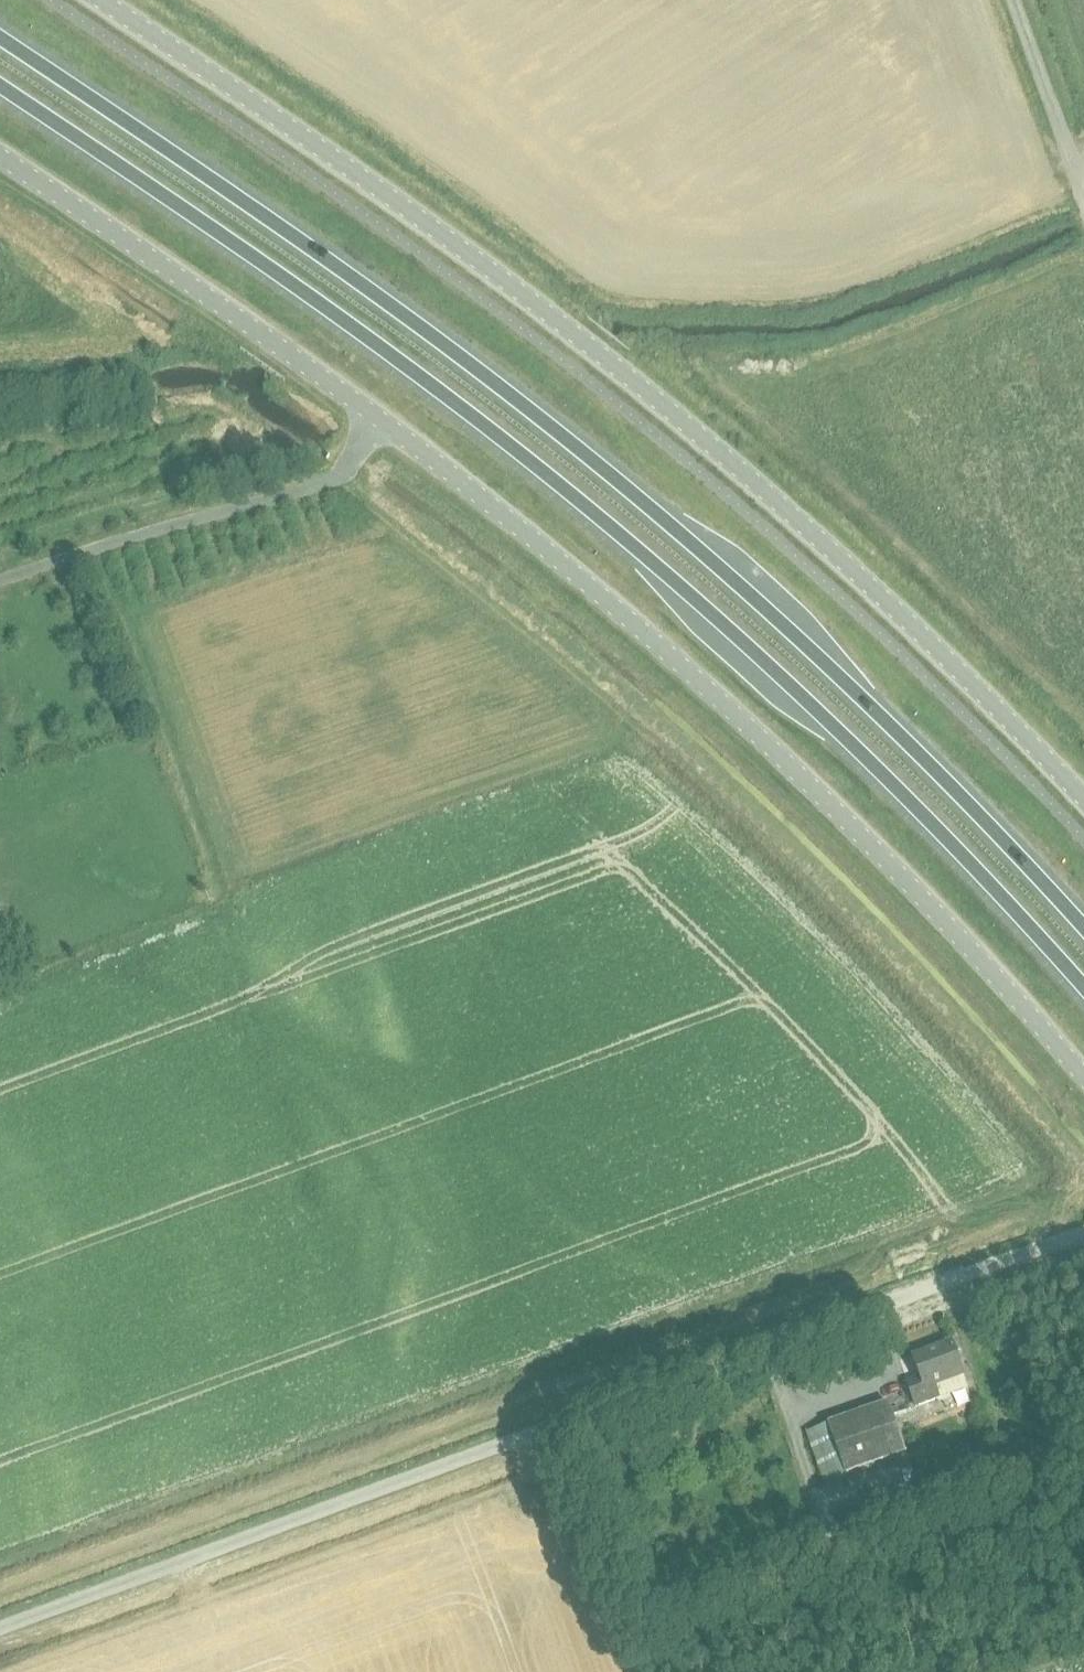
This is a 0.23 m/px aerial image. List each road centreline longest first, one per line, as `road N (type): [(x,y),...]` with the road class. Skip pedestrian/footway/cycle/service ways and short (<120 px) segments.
road 1 (unclassified): [(0,156),(415,442),(621,614),(822,797),(1083,1079)]
road 2 (trunk): [(0,93),(487,435),(654,565),(858,750),(1083,990)]
road 3 (trunk): [(1083,928),(890,724),(480,365),(0,36)]
road 4 (tertiary): [(96,0),(537,305),(751,480),(951,663),(1083,801)]
road 5 (unclassified): [(0,1627),(1083,1232)]
road 6 (track): [(1083,199),(1016,0)]

